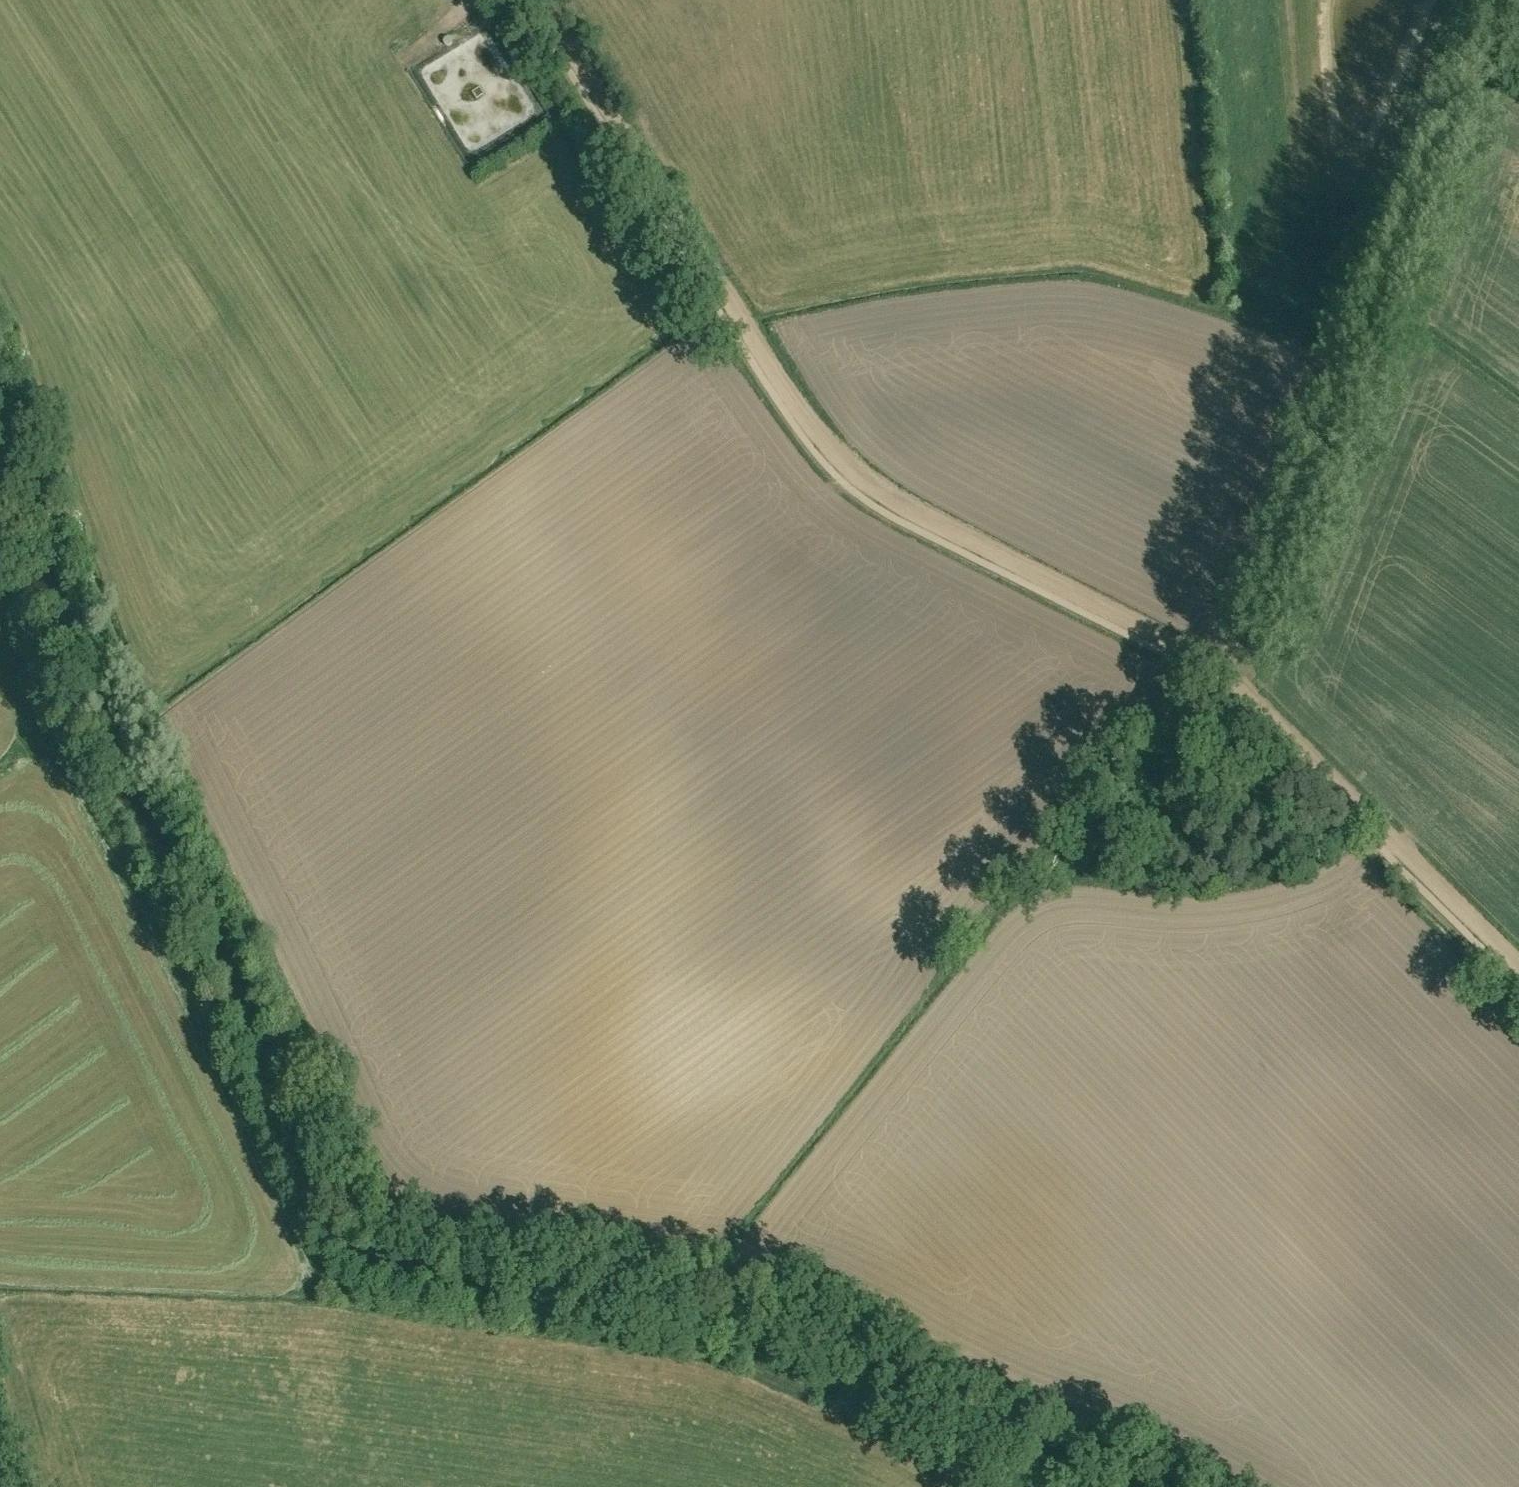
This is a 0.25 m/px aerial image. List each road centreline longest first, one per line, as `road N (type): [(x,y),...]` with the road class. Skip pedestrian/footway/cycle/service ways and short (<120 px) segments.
road 1 (track): [(538,0),(778,382),(865,488),(896,511),(1200,659),(1238,687)]
road 2 (track): [(1238,687),(1518,963)]

